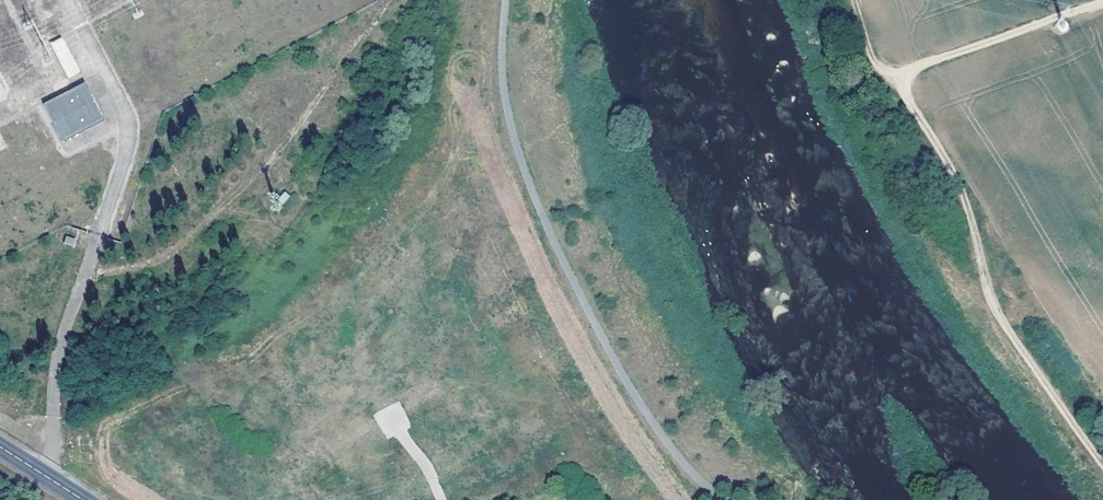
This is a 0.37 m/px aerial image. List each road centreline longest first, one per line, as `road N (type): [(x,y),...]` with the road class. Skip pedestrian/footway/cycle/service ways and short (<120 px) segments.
road 1 (track): [(1102,7),(900,75),(955,175),(985,286),(1022,354),(1102,463)]
road 2 (unclassified): [(47,478),(57,360),(98,236)]

